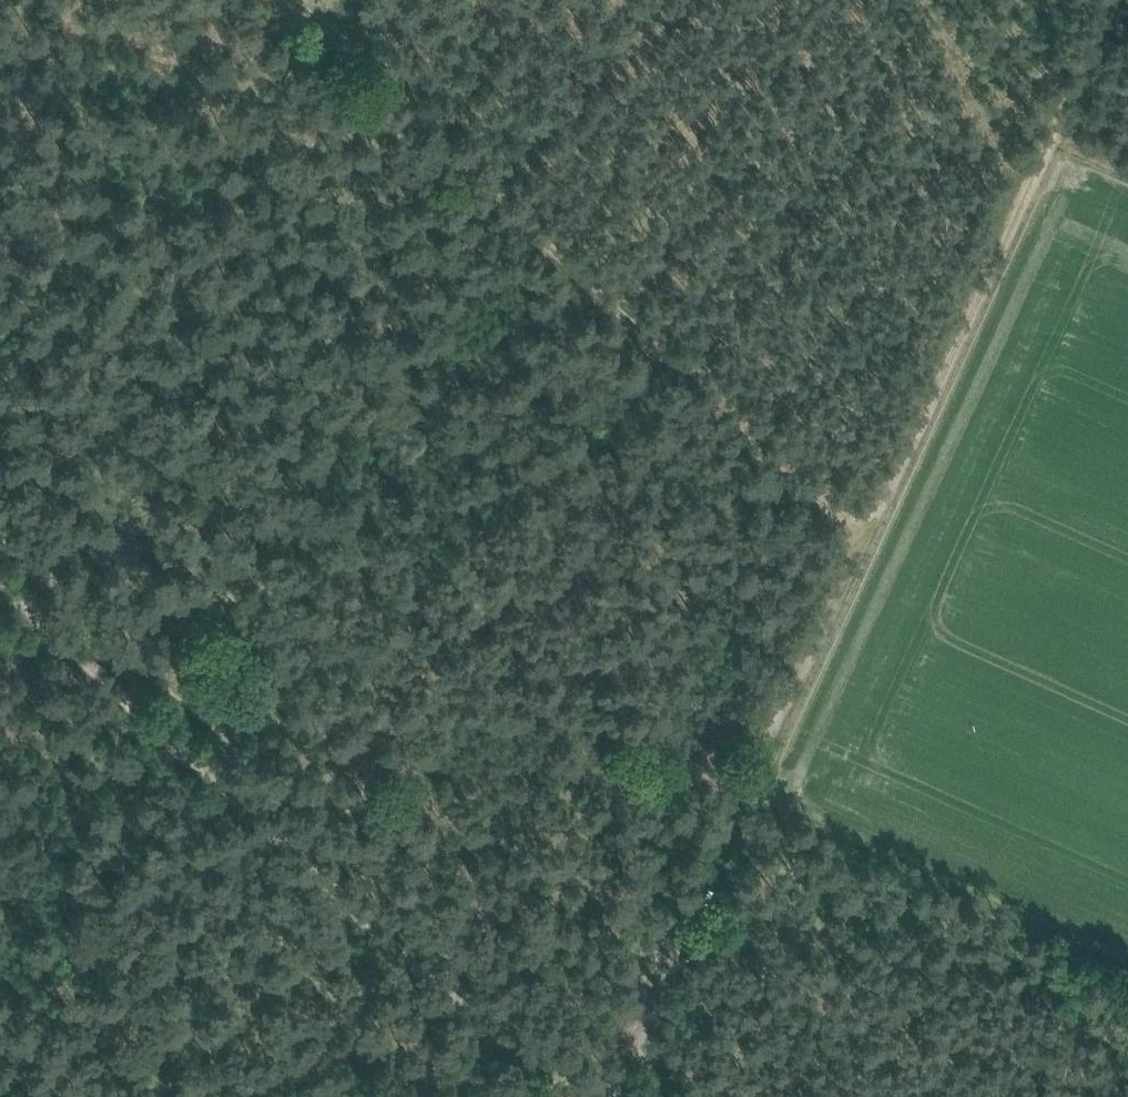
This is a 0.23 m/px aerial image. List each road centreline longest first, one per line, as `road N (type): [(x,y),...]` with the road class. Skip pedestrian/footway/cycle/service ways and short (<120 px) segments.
road 1 (track): [(604,1096),(1110,0)]
road 2 (track): [(543,1096),(0,596)]
road 3 (track): [(875,509),(841,509),(581,270)]

